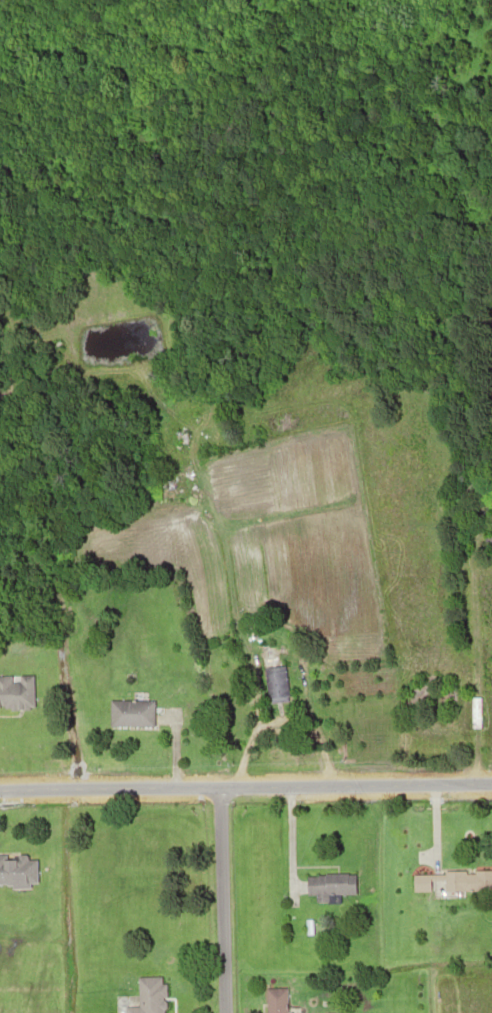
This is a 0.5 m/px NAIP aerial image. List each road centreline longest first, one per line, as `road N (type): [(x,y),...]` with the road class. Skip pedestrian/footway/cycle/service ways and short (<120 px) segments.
road 1 (residential): [(0,792),(491,784)]
road 2 (residential): [(218,790),(222,1012)]

